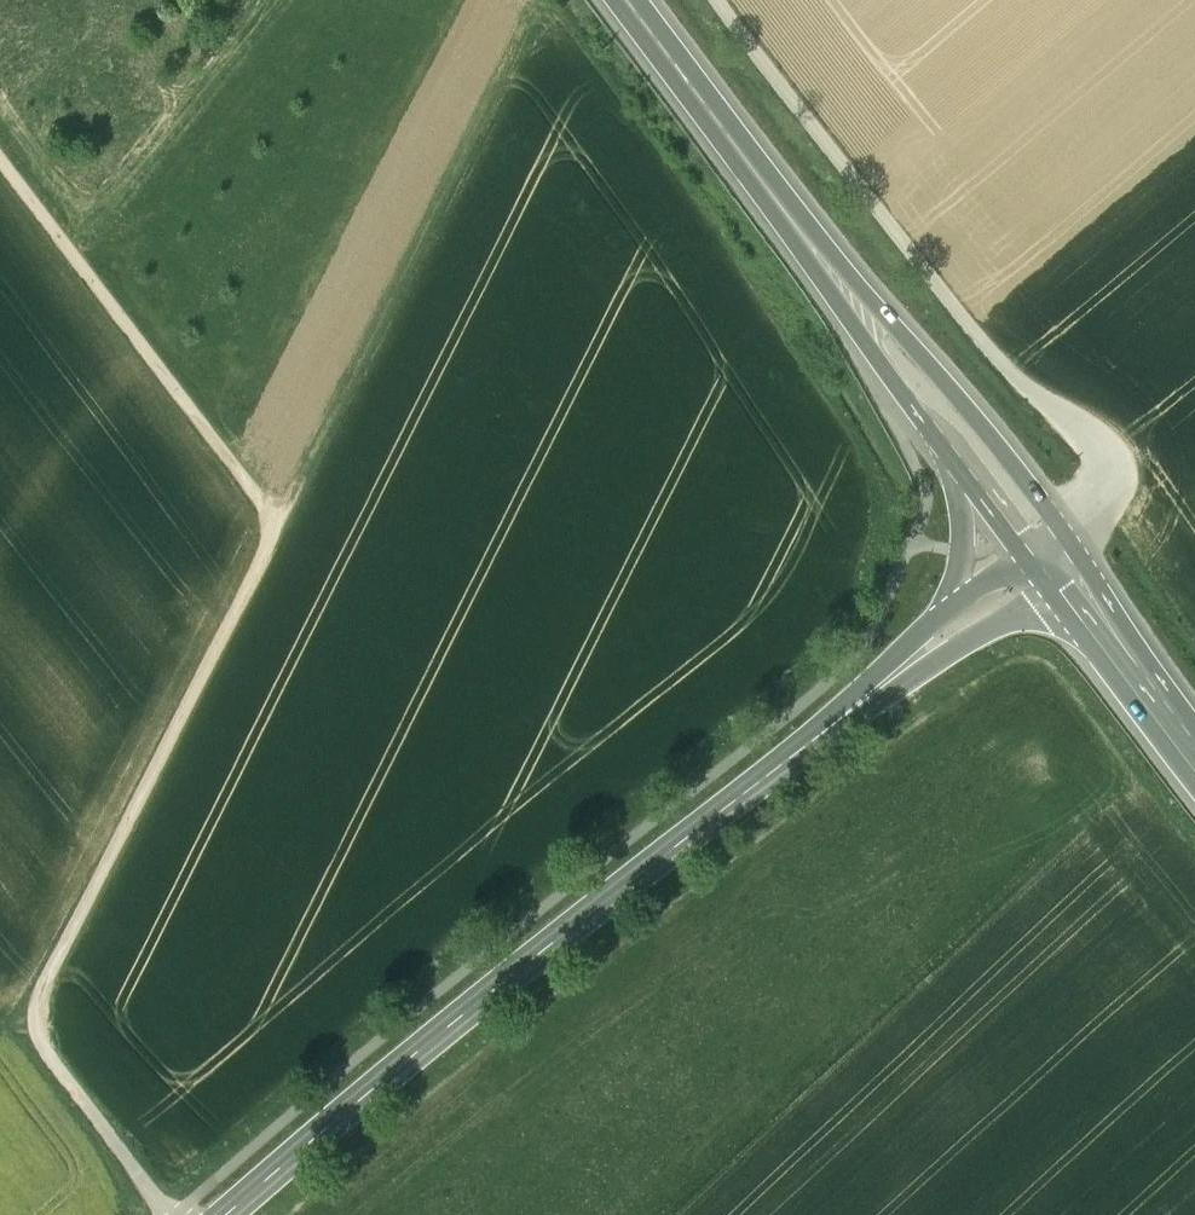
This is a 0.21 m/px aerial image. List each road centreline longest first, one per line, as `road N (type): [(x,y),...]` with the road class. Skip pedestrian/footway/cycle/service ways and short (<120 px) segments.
road 1 (track): [(166,1214),(33,1024),(278,525),(0,164)]
road 2 (tertiary): [(227,1214),(375,1086),(918,656)]
road 3 (track): [(715,0),(974,335),(1028,393),(1102,448)]
road 4 (track): [(540,10),(278,525)]
road 5 (primary): [(930,402),(629,0)]
road 6 (primary): [(930,402),(961,514),(962,547),(944,613),(918,656)]
road 7 (primary): [(1194,748),(1055,550)]
road 8 (primary): [(1055,550),(930,402)]
road 9 (tertiary): [(918,656),(1055,550)]
road 10 (track): [(1102,448),(1113,489),(1100,516),(1055,550)]

